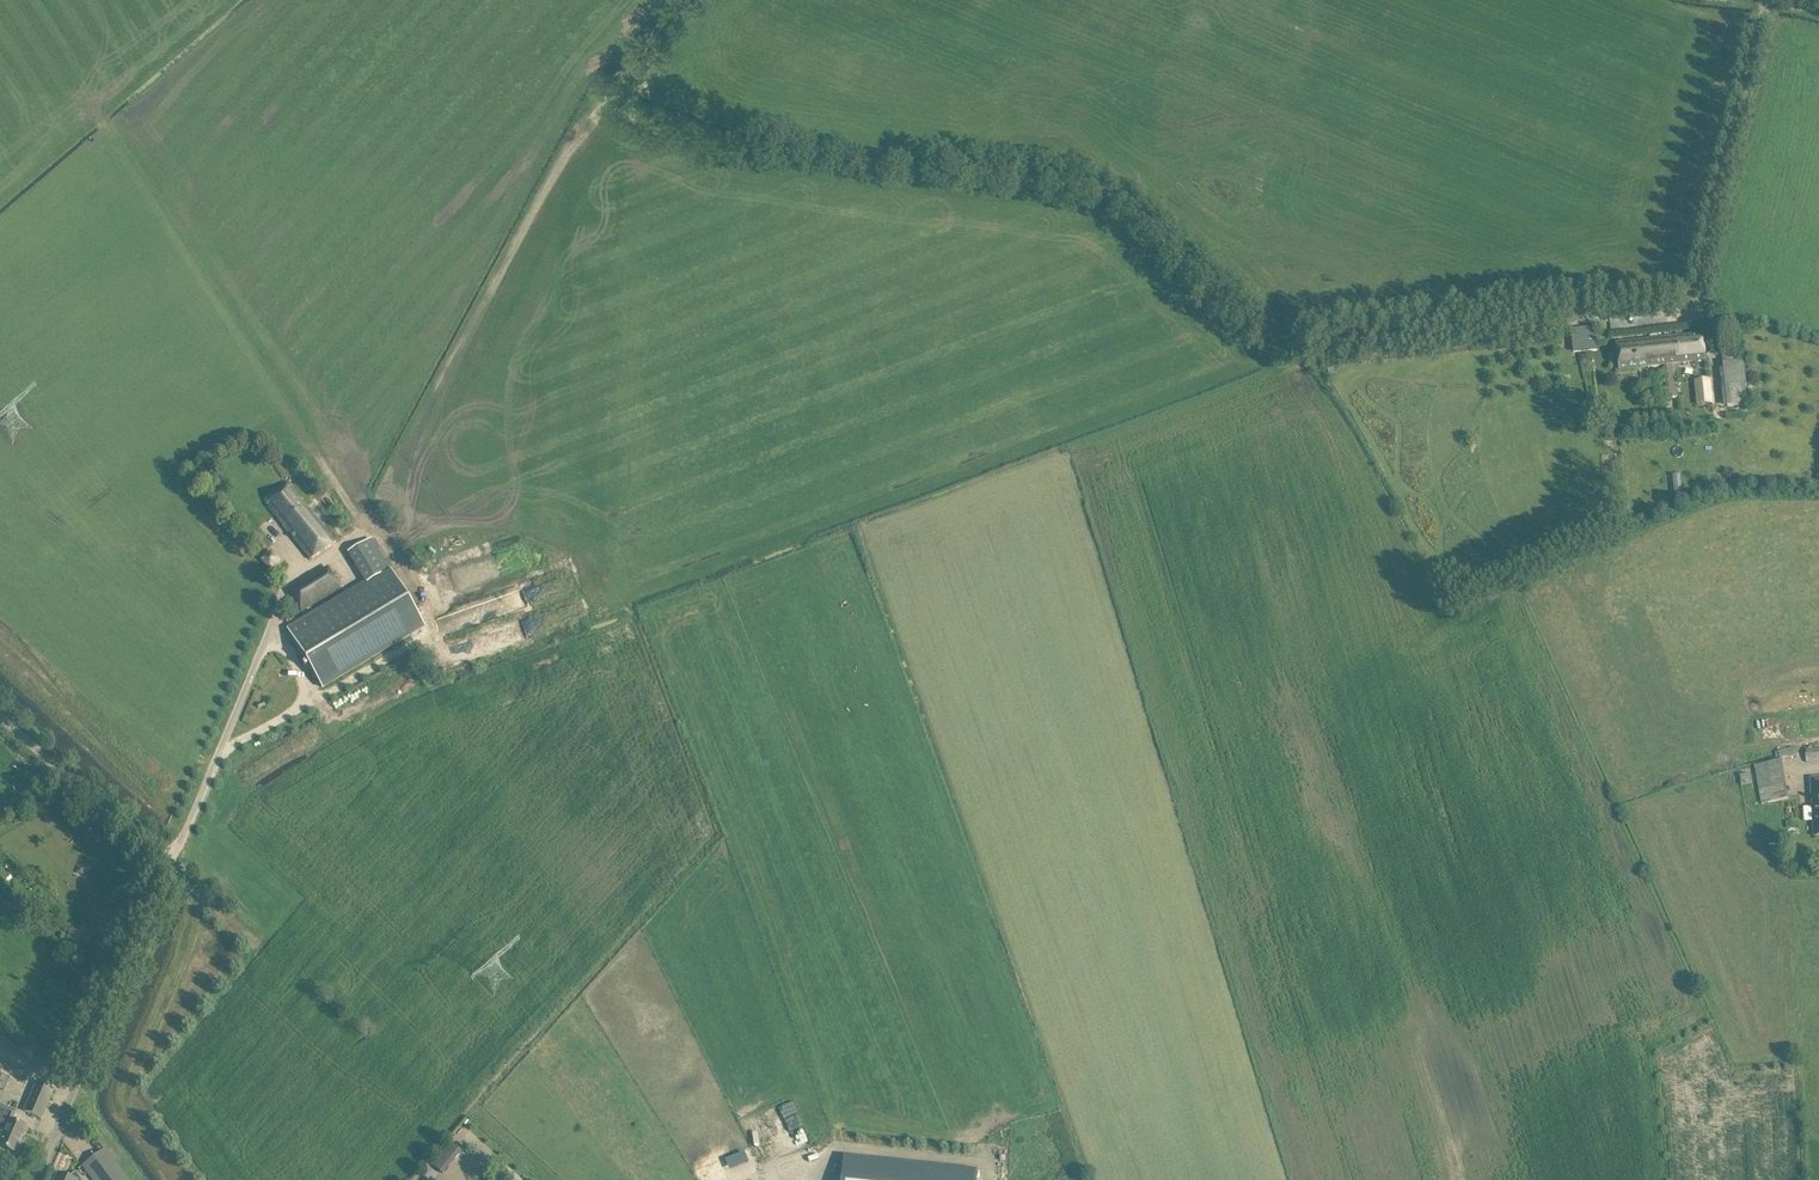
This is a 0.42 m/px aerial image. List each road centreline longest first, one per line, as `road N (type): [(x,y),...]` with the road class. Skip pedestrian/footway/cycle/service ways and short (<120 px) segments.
road 1 (unclassified): [(36,1179),(168,868),(0,716)]
road 2 (unclassified): [(1687,310),(1767,0)]

